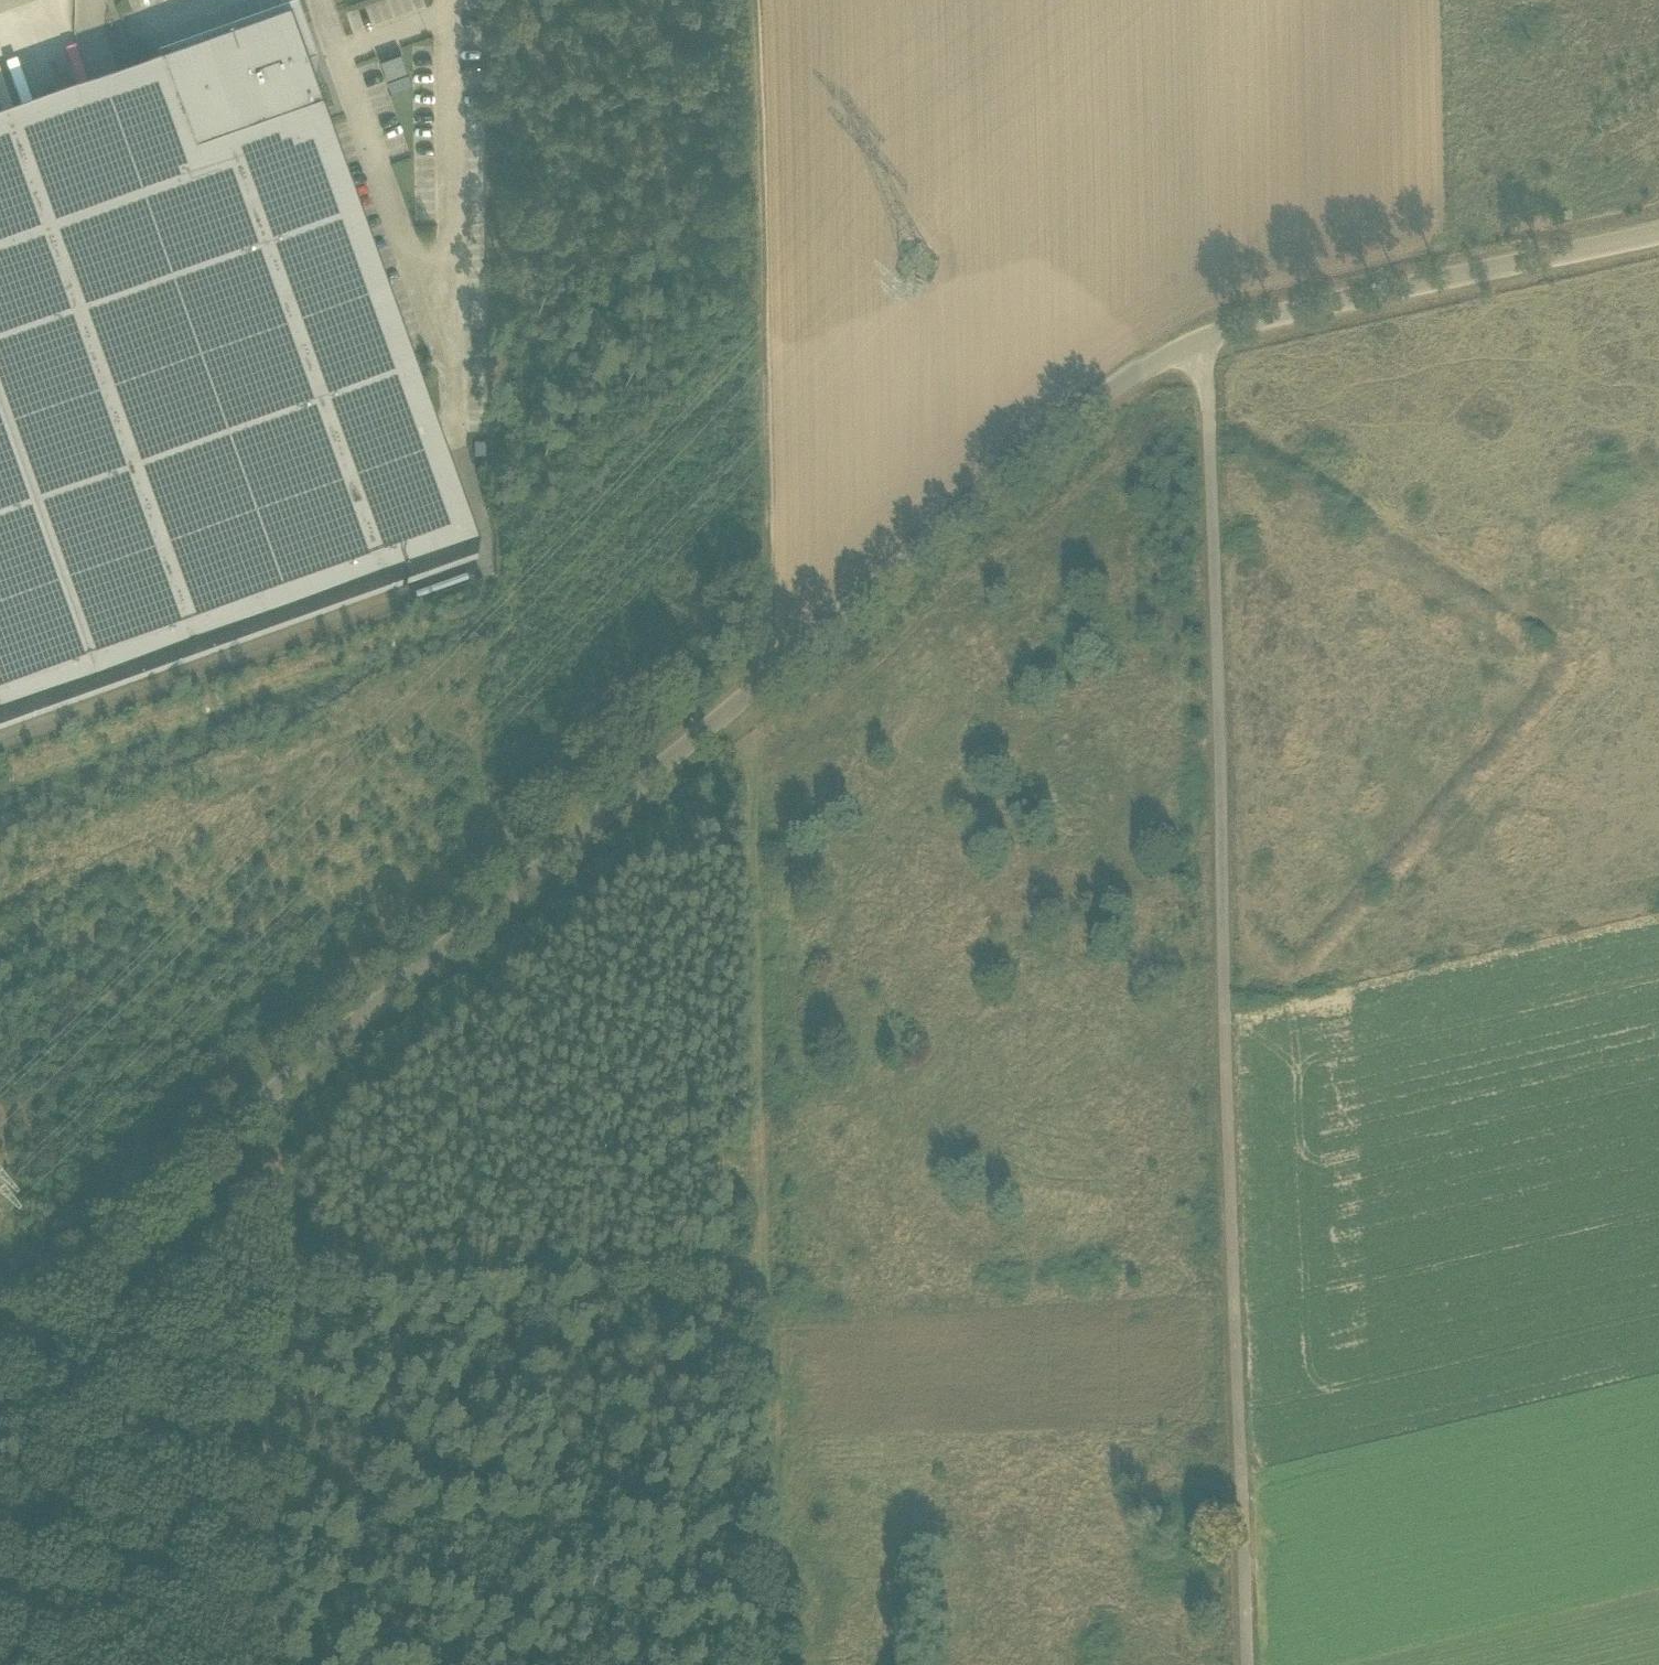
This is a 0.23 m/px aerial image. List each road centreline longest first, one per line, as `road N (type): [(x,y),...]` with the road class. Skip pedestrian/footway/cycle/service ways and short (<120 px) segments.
road 1 (unclassified): [(0,1360),(270,1090),(1115,387),(1200,340)]
road 2 (unclassified): [(1246,1664),(1211,401),(1200,340)]
road 3 (track): [(727,0),(751,693)]
road 4 (track): [(762,1247),(752,752)]
road 5 (unclassified): [(1200,340),(1282,314),(1658,230)]
road 6 (track): [(770,1664),(762,1247)]
road 7 (track): [(268,1281),(266,1528)]
road 8 (track): [(270,1090),(268,1281)]
road 9 (track): [(266,1528),(270,1664)]

